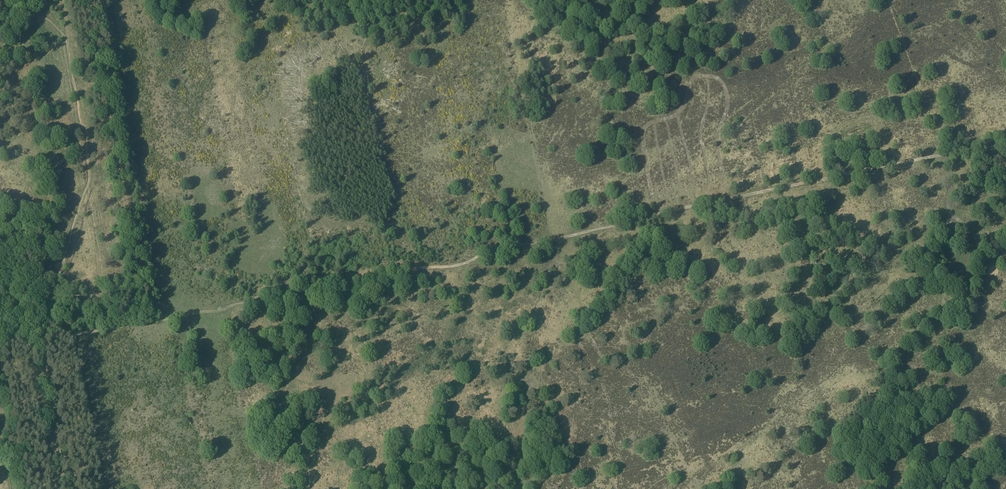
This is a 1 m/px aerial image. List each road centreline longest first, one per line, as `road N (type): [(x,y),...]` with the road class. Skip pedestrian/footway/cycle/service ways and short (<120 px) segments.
road 1 (track): [(0,348),(419,268),(460,267),(509,247),(1005,143)]

